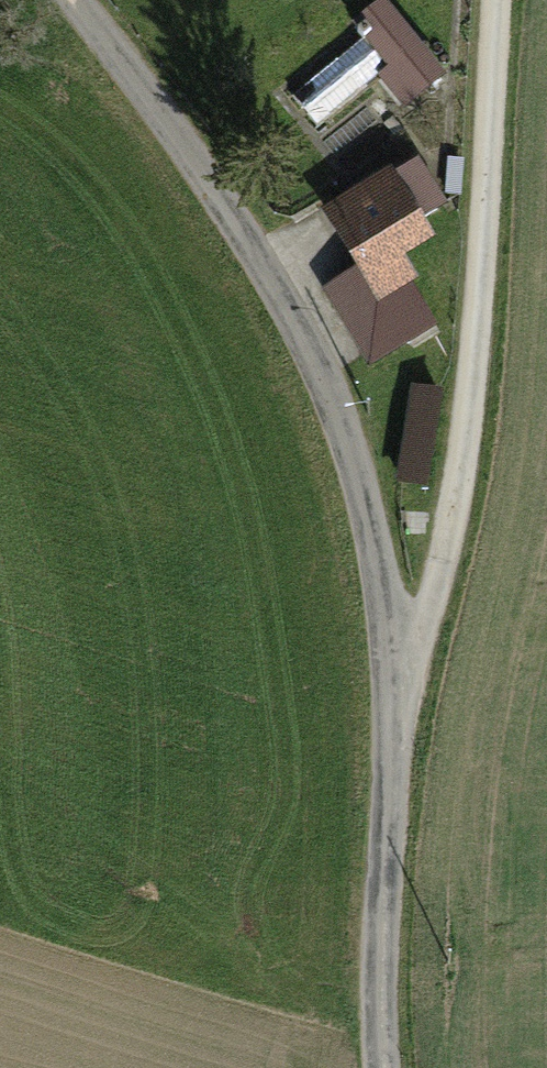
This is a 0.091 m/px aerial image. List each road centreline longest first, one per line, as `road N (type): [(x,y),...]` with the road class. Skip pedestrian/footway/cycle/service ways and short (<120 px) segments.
road 1 (track): [(391,676),(377,557),(348,442),(310,350),(213,193),(71,0)]
road 2 (track): [(391,676),(416,637),(441,560),(458,465),(493,0)]
road 3 (track): [(380,1067),(376,989),(391,676)]

